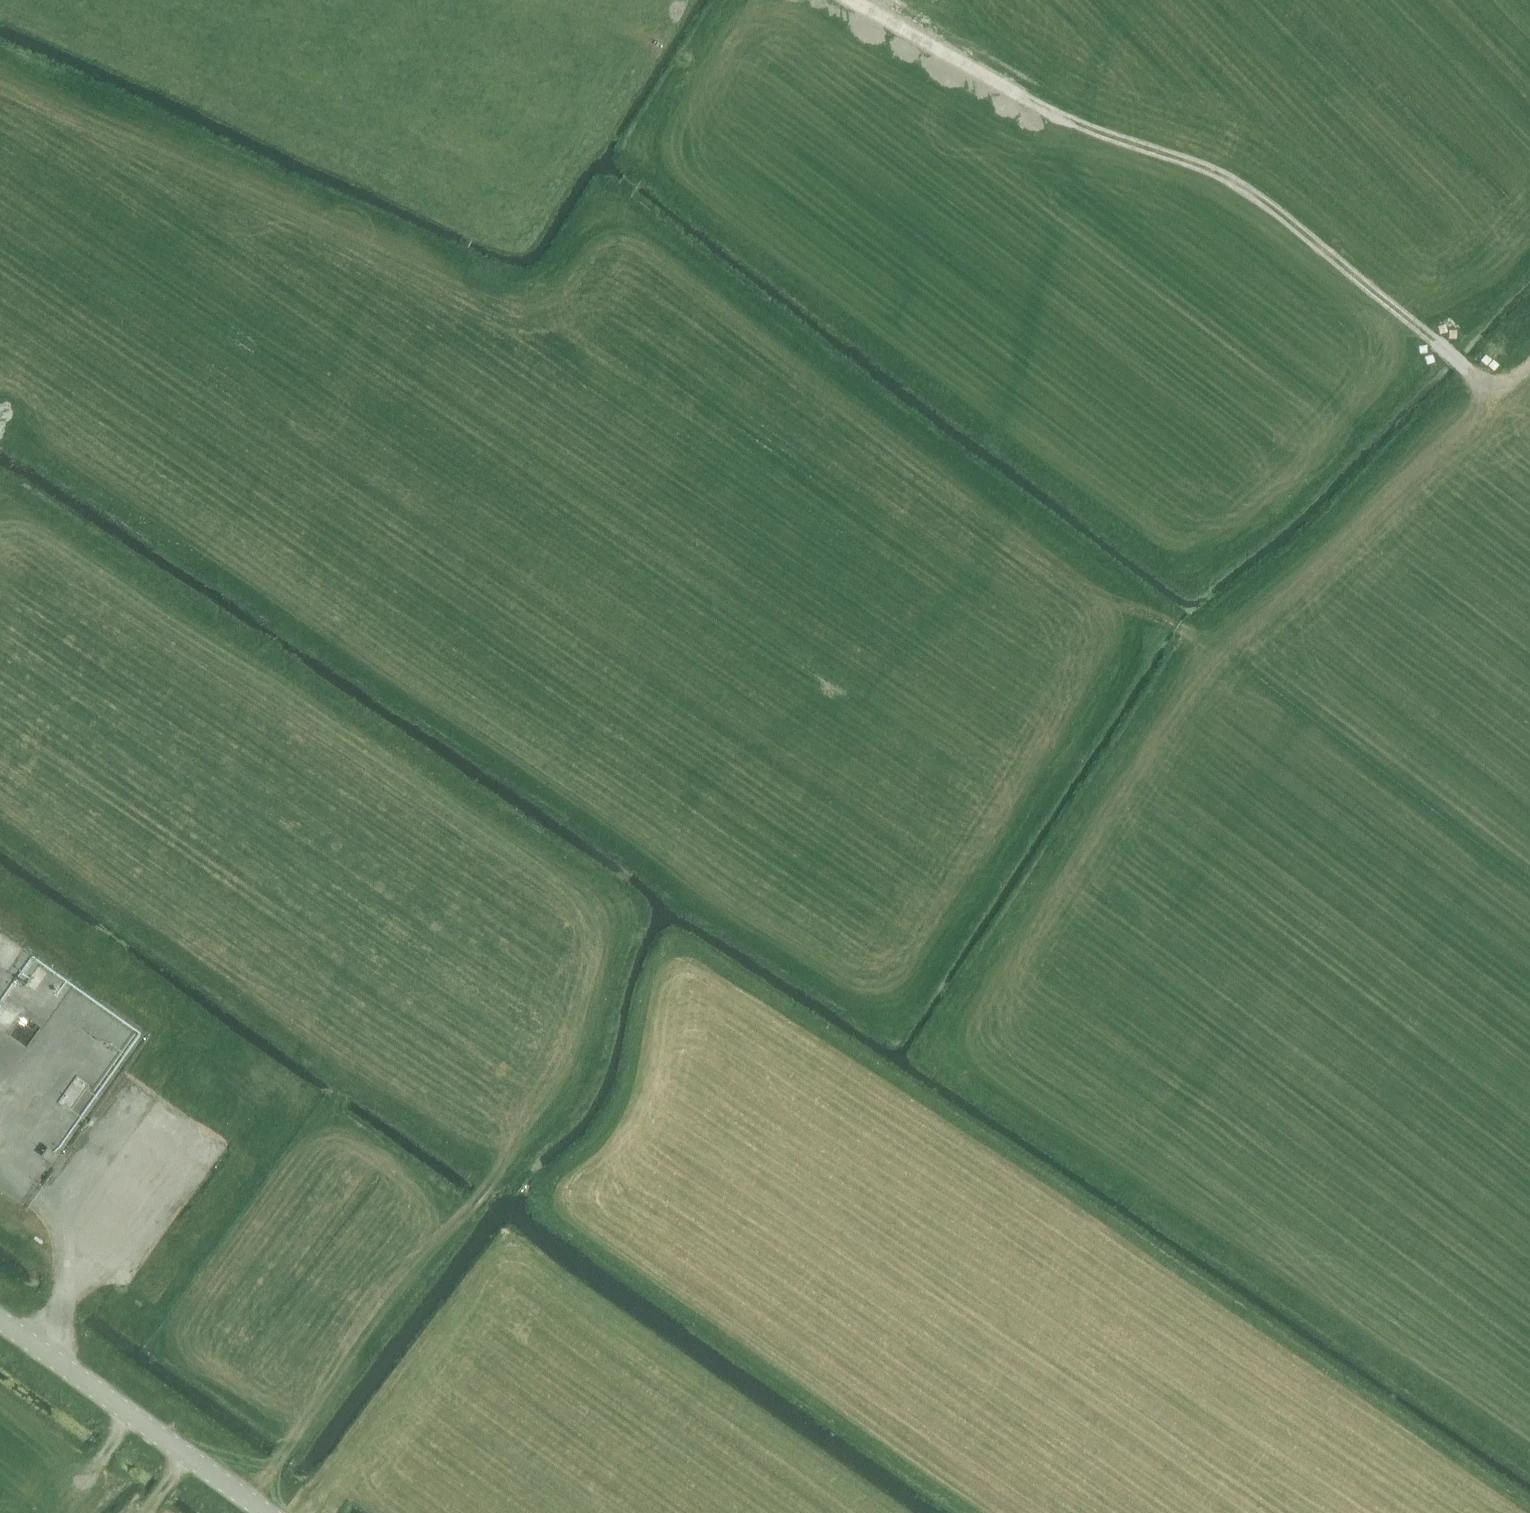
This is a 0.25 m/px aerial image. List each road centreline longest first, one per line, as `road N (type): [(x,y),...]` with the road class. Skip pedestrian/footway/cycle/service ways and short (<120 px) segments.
road 1 (track): [(855,0),(1044,109),(1232,181),(1488,383),(1512,379),(1529,360)]
road 2 (tertiary): [(268,1512),(0,1319)]

